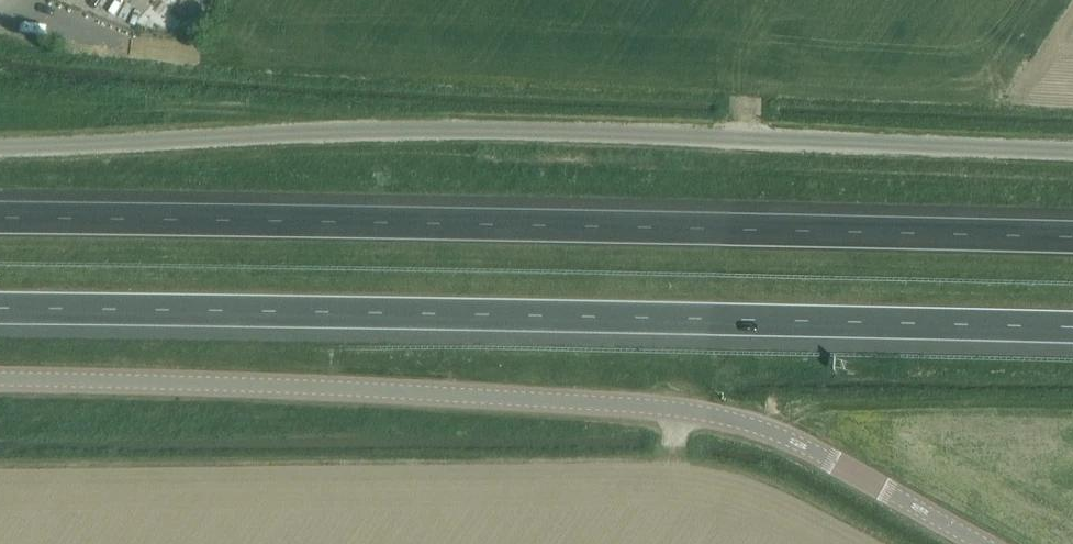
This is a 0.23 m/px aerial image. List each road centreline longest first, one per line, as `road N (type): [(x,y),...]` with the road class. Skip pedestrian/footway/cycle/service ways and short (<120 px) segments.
road 1 (unclassified): [(0,148),(524,131),(1072,151)]
road 2 (motorway): [(0,306),(1072,328)]
road 3 (motorway): [(1072,236),(0,219)]
road 4 (unclassified): [(961,543),(765,437),(646,413),(0,388)]

